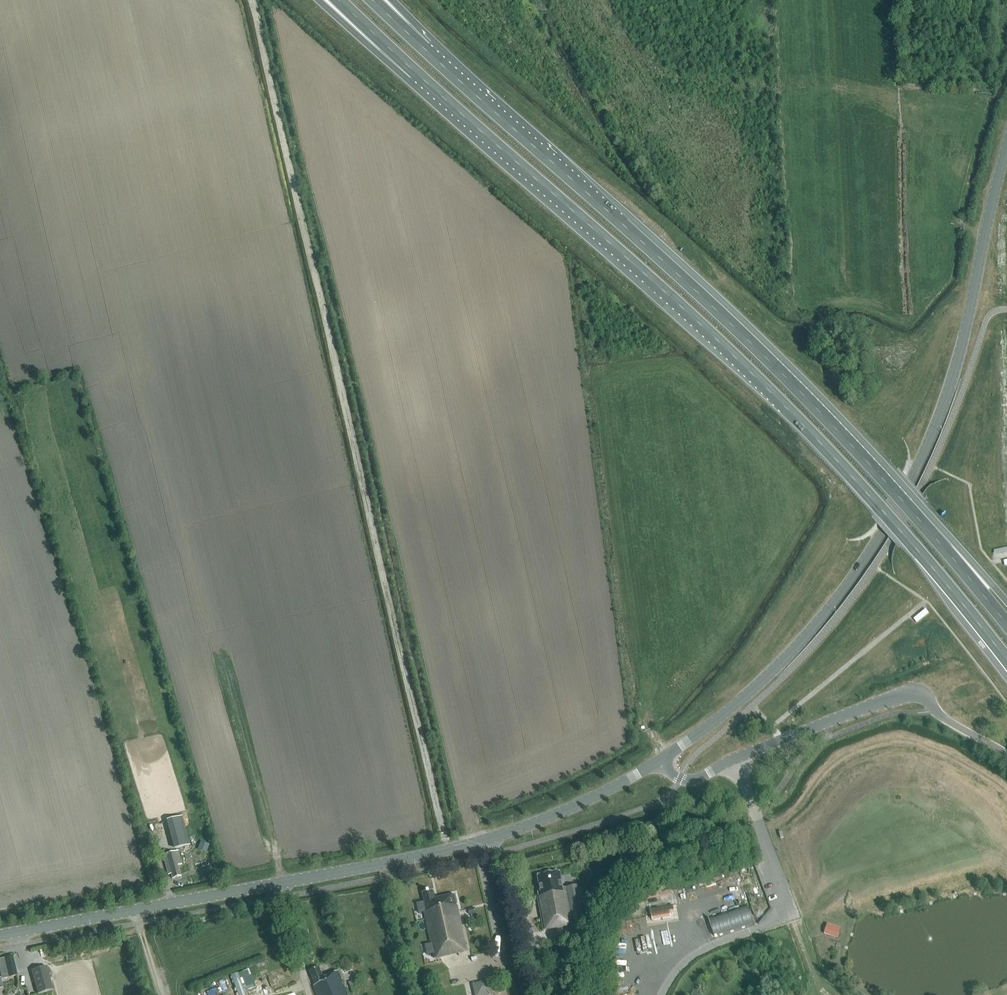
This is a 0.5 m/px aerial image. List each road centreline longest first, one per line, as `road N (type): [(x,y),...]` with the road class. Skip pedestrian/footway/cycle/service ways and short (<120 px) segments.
road 1 (trunk): [(414,70),(753,375),(881,507),(1006,660)]
road 2 (trunk): [(1006,624),(785,376),(425,50)]
road 3 (tertiary): [(661,759),(798,645),(882,533),(944,405),(1006,147)]
road 4 (tertiary): [(0,936),(475,845),(547,818),(661,759)]
road 5 (unclassified): [(733,759),(908,693),(924,696),(936,711)]
road 6 (unclassified): [(733,759),(792,914)]

